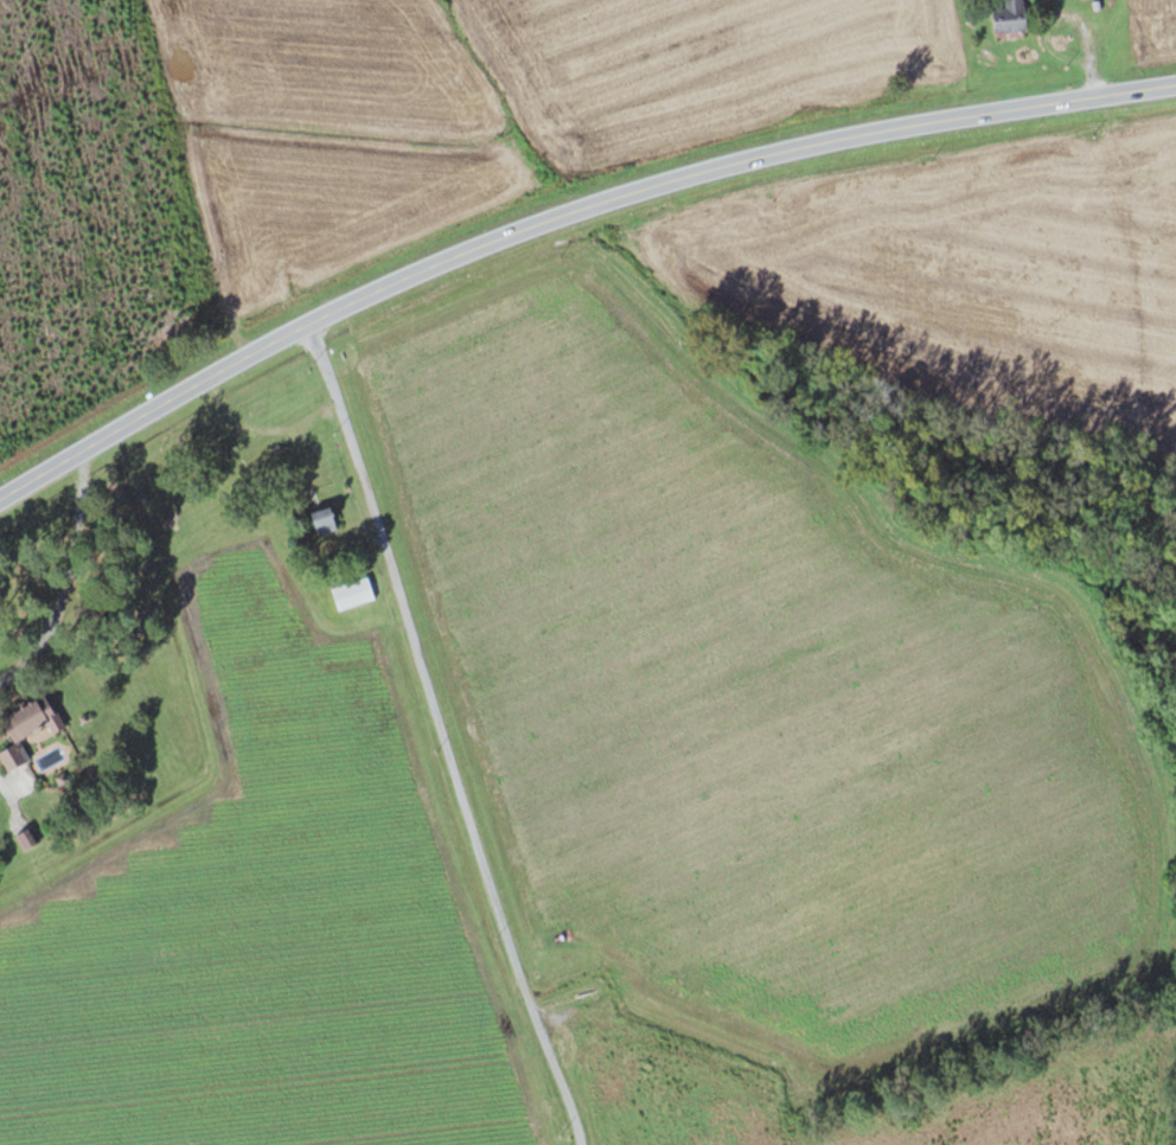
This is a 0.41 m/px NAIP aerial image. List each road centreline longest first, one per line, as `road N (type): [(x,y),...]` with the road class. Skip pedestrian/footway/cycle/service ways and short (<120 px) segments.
road 1 (primary): [(0,497),(307,322),(545,220),(784,149),(1175,87)]
road 2 (residential): [(307,322),(580,1144)]

